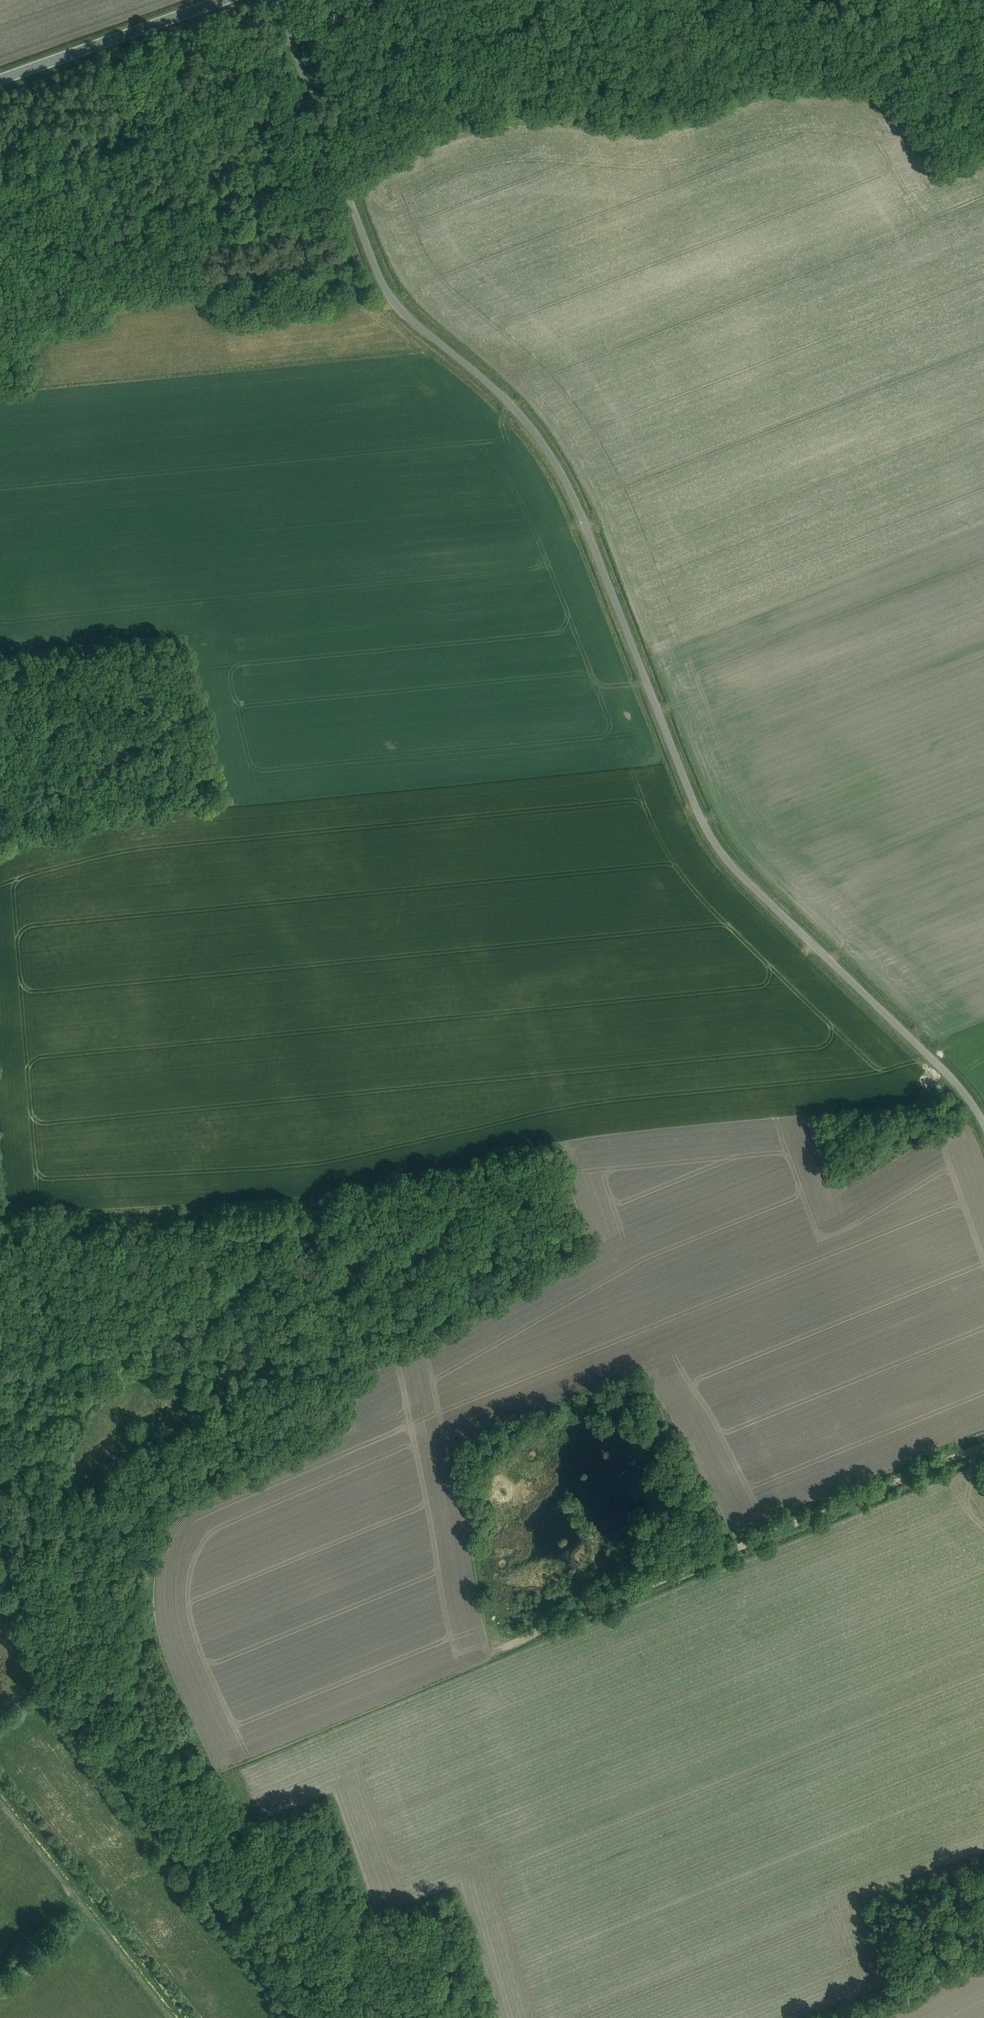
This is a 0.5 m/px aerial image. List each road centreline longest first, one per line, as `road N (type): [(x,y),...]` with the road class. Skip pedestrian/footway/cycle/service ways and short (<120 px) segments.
road 1 (unclassified): [(276,0),(378,273),(404,313),(512,406),(556,463),(713,840),(958,1086),(983,1125)]
road 2 (track): [(0,1516),(65,1695),(164,1830)]
road 3 (track): [(961,1455),(727,1551)]
road 4 (track): [(727,1551),(496,1652)]
road 5 (tertiary): [(224,0),(0,80)]
road 6 (track): [(164,1830),(306,2017)]

